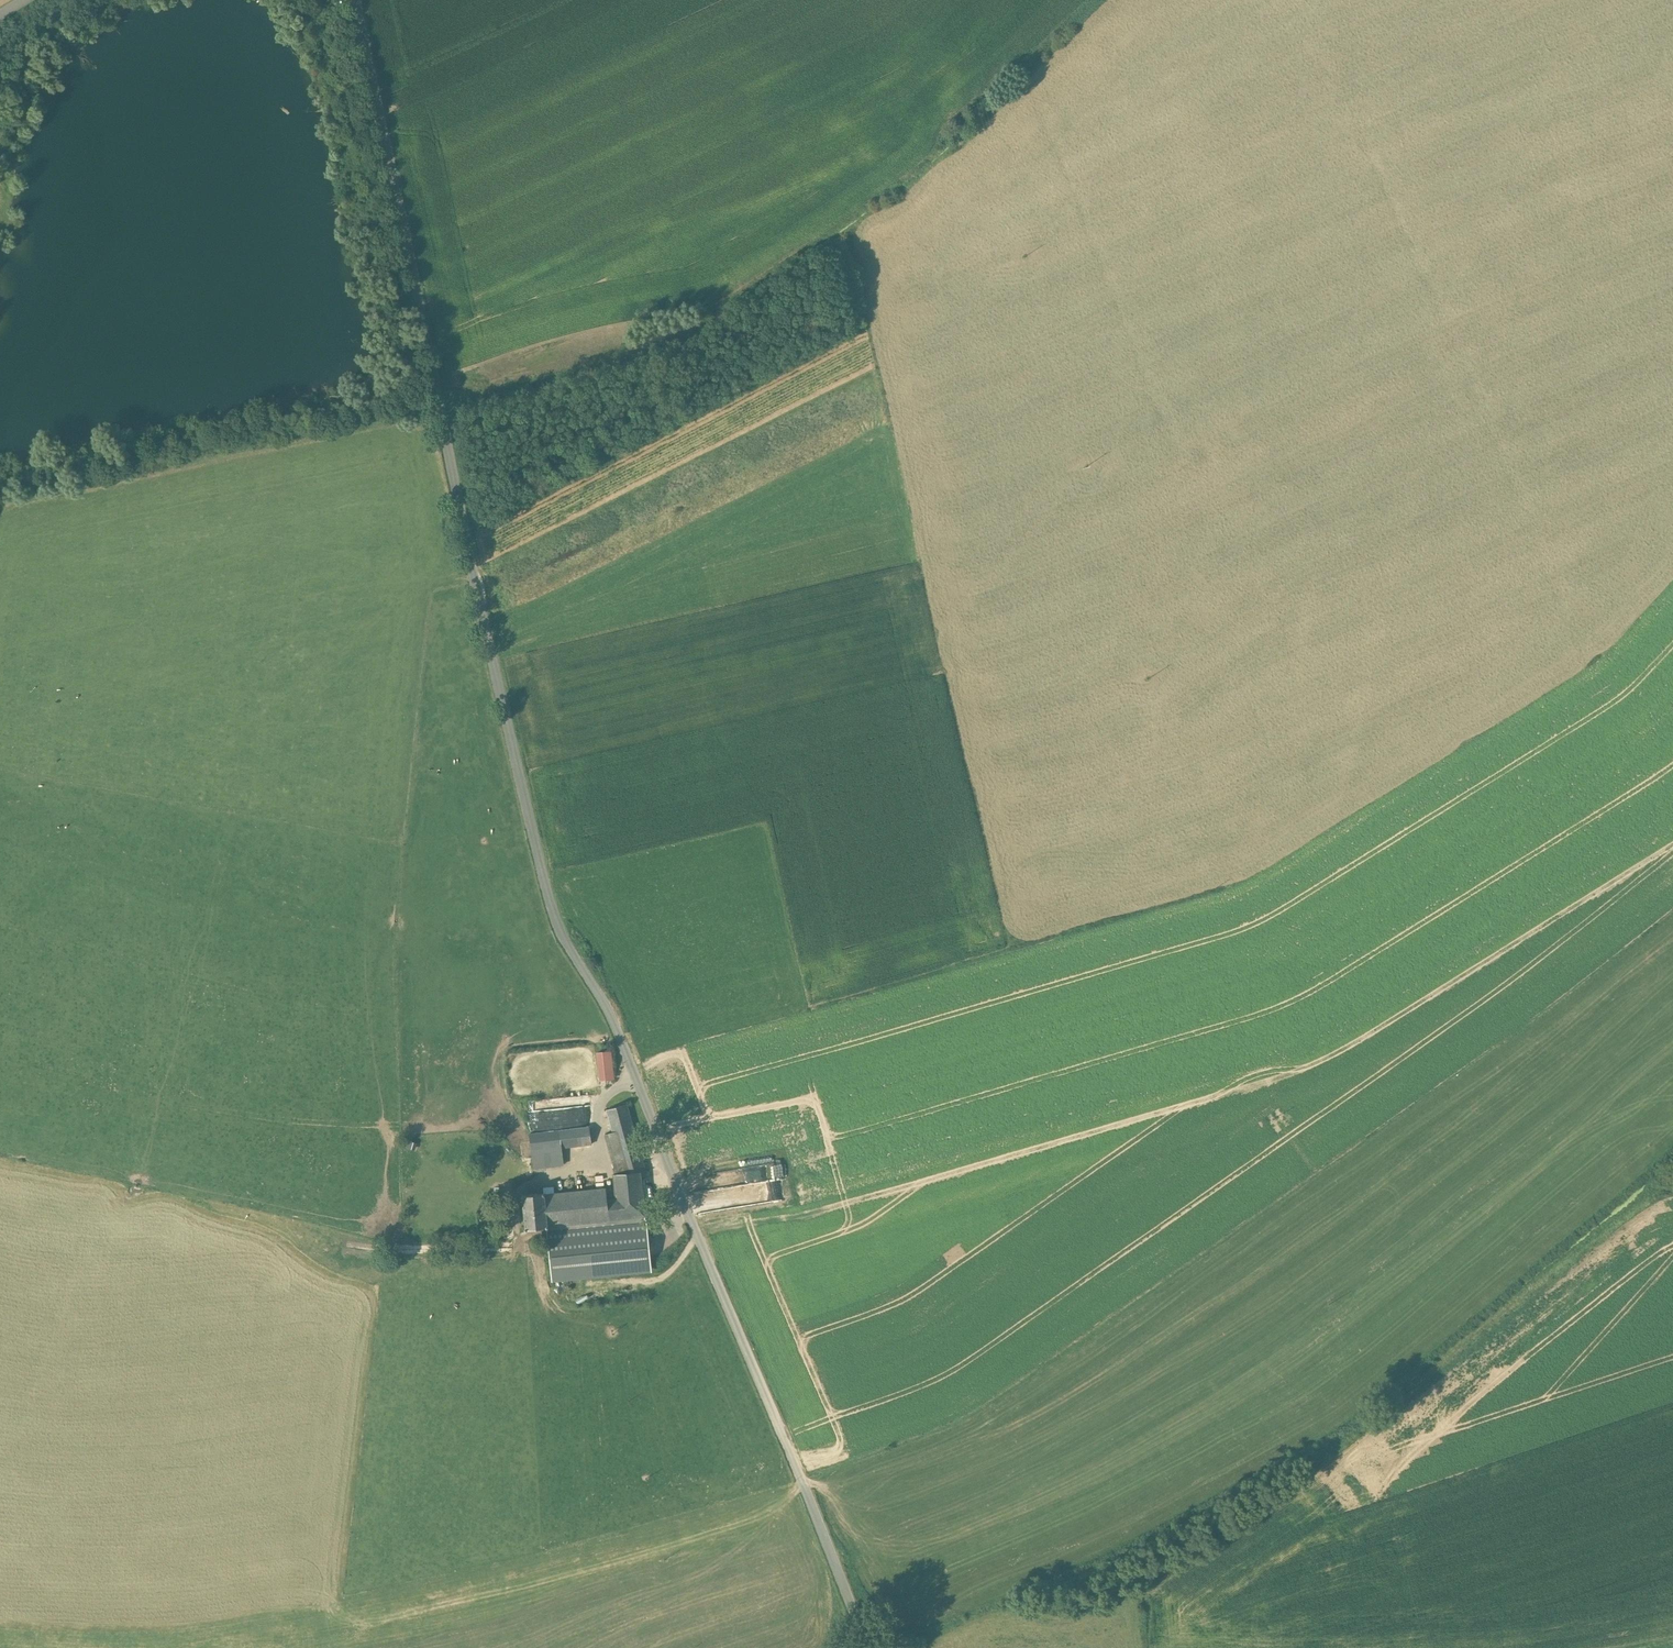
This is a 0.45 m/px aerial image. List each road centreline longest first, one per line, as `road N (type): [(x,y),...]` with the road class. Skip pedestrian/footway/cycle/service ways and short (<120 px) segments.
road 1 (unclassified): [(868,1647),(607,1007),(552,906),(356,0)]

